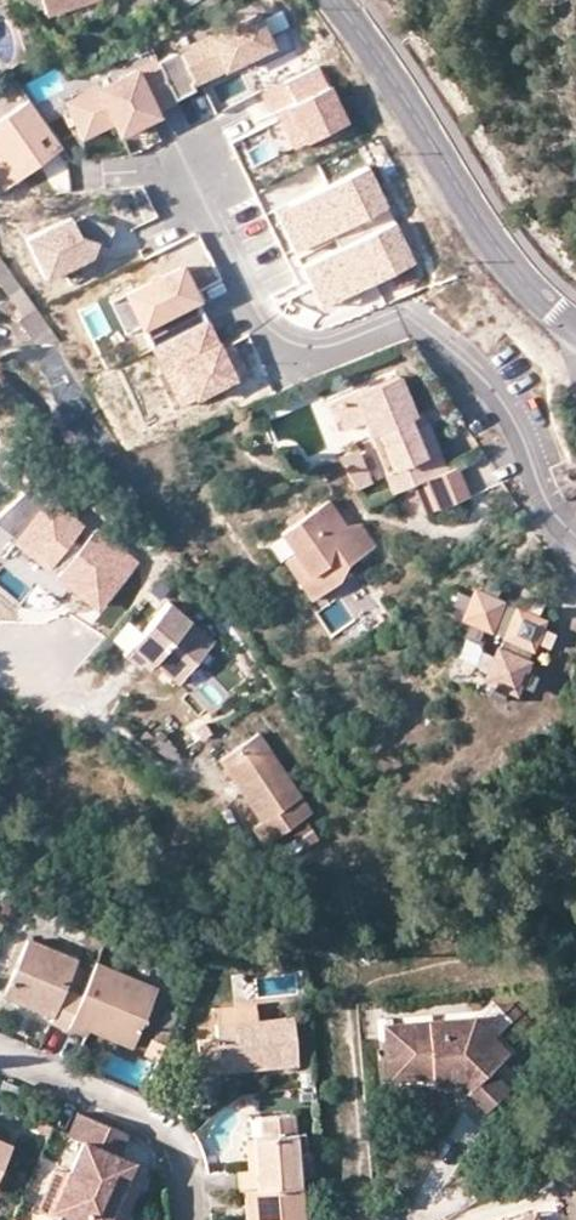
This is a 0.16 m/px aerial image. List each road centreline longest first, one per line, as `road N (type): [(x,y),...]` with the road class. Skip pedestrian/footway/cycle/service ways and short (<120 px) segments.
road 1 (residential): [(575,533),(545,497),(517,424),(491,385),(420,317),(395,314),(317,341),(279,326),(185,160)]
road 2 (track): [(364,1219),(350,1067),(350,1013),(360,988),(523,975),(549,948)]
road 3 (tertiary): [(575,328),(500,254),(332,0)]
road 4 (residential): [(0,1056),(159,1126),(182,1151),(190,1219)]

